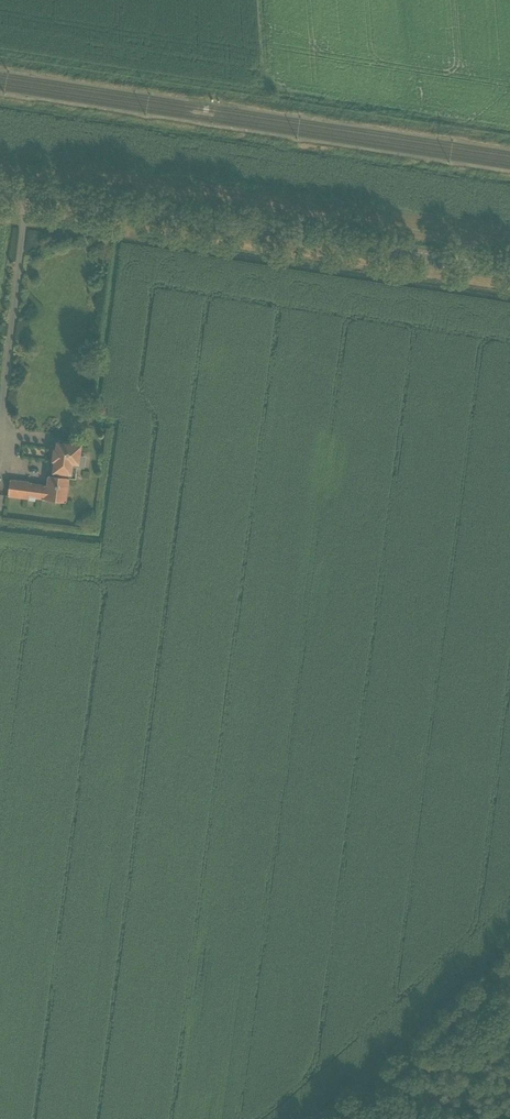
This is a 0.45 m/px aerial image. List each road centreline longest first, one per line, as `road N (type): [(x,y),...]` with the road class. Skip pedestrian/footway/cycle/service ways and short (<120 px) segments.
road 1 (tertiary): [(509,271),(0,192)]
road 2 (track): [(509,981),(351,1118)]

